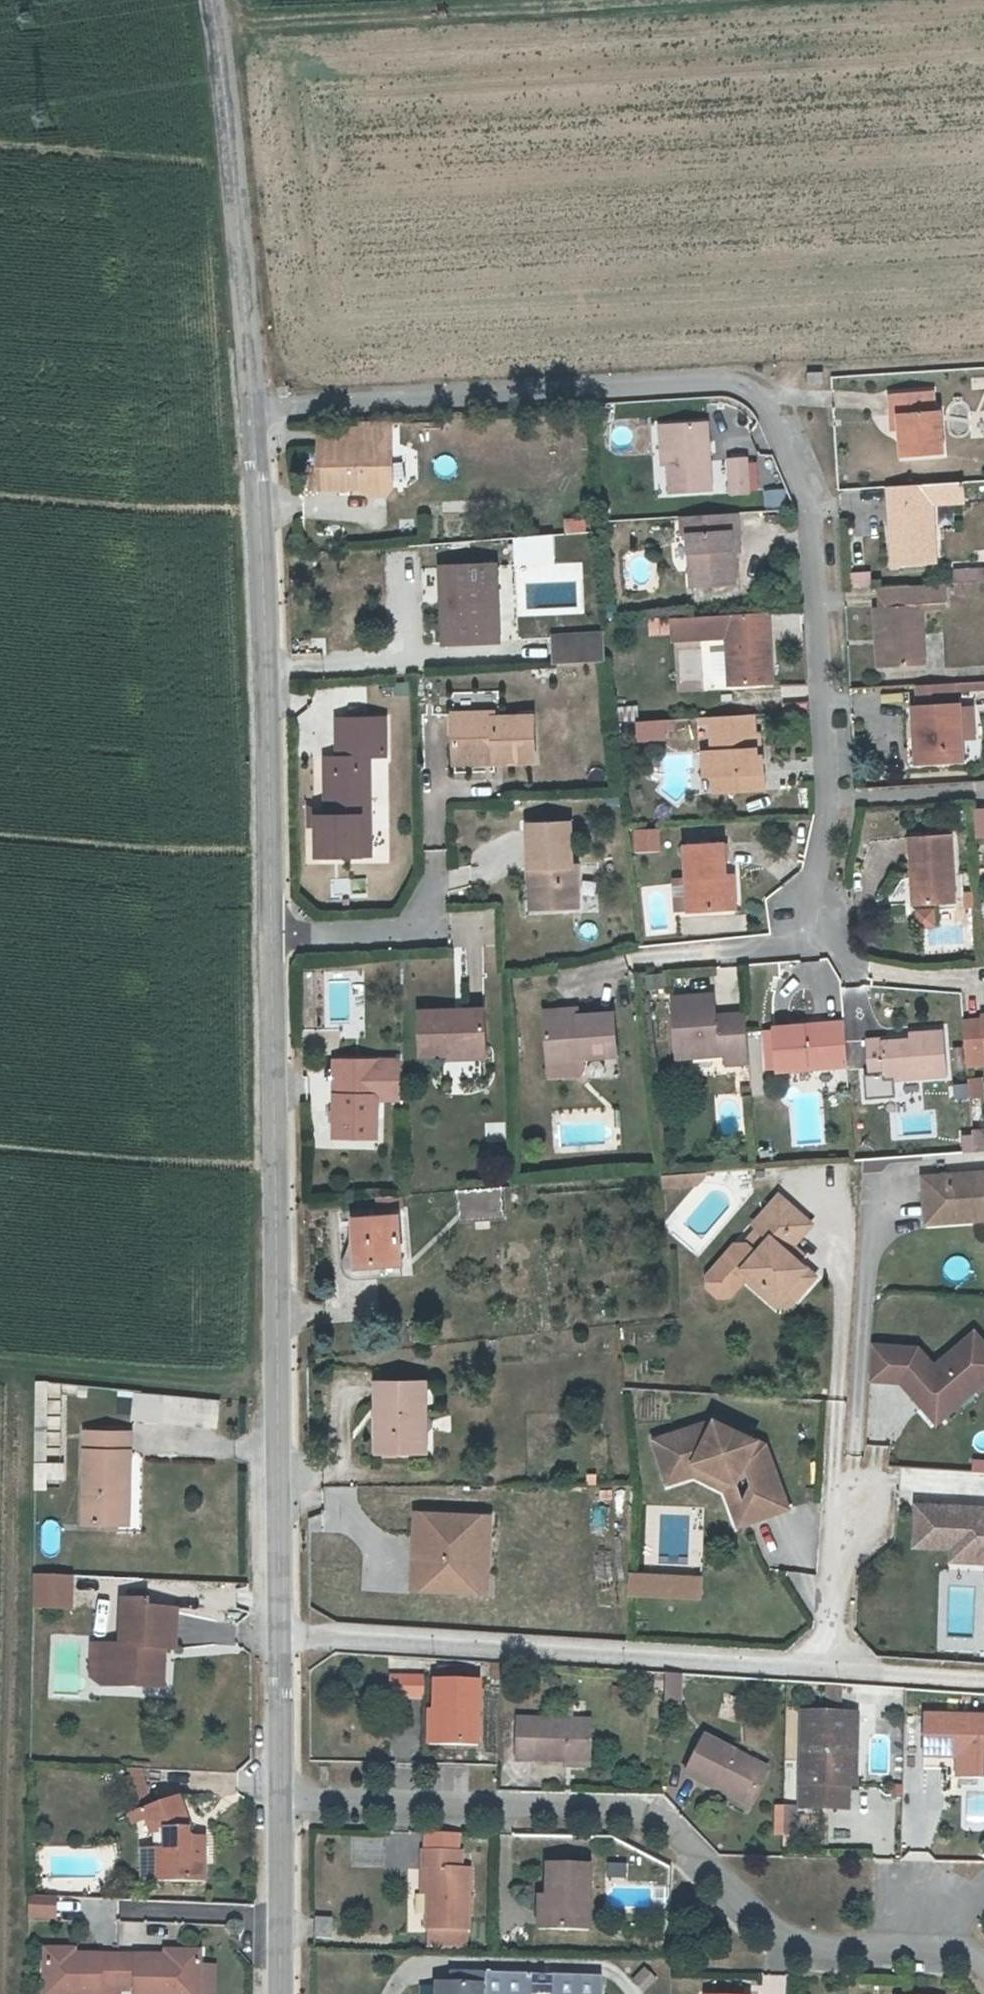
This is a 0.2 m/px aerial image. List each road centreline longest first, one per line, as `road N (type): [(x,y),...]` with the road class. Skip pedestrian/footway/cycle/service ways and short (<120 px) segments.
road 1 (residential): [(253,413),(726,380),(750,388),(778,420),(807,501),(817,576),(829,822),(800,945),(653,955)]
road 2 (residential): [(983,1971),(958,1953),(810,1949),(772,1936),(654,1815),(614,1806),(278,1802)]
road 3 (tertiary): [(278,1635),(270,937)]
road 4 (unclassified): [(278,1635),(823,1668)]
road 5 (tertiary): [(270,937),(253,413)]
road 6 (tertiary): [(253,413),(211,0)]
road 7 (residential): [(840,1464),(823,1668)]
road 8 (residential): [(433,882),(418,928),(270,937)]
road 9 (tertiary): [(277,1993),(278,1802)]
road 10 (tertiary): [(278,1802),(278,1635)]
road 11 (unclassified): [(823,1668),(983,1678)]

